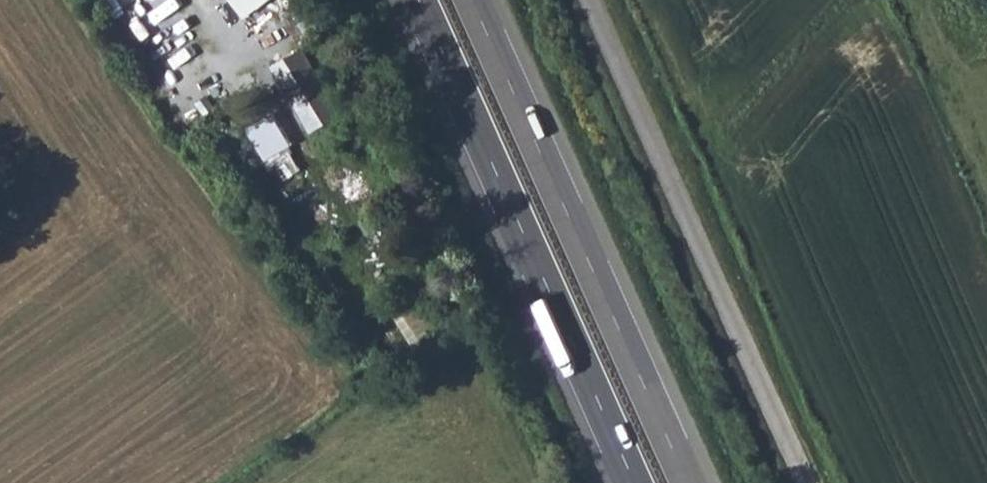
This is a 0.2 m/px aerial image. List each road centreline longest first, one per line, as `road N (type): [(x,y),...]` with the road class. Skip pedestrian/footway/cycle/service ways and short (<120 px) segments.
road 1 (unclassified): [(590,0),(807,482)]
road 2 (trunk): [(419,0),(636,482)]
road 3 (trunk): [(689,482),(473,0)]

